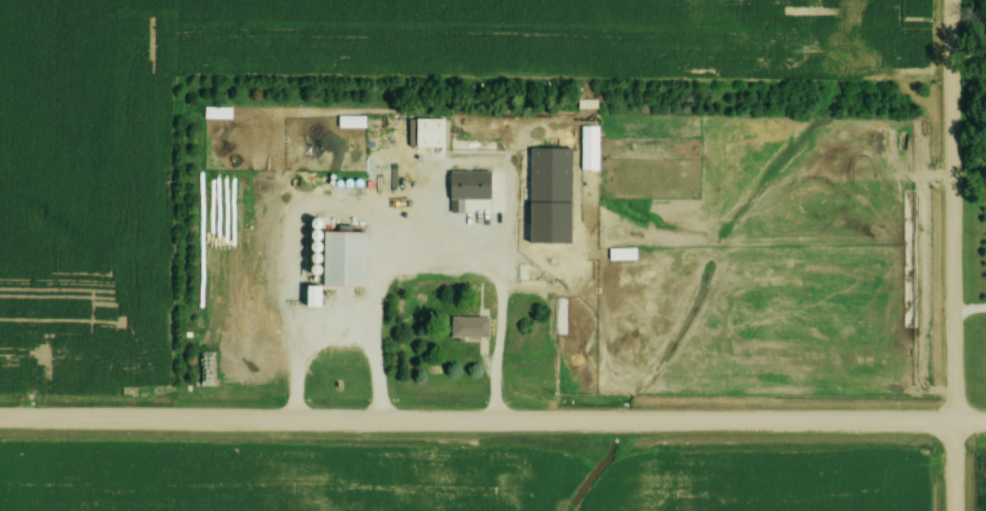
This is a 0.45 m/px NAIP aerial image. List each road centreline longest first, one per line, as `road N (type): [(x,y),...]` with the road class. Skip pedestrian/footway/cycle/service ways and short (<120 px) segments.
road 1 (residential): [(0,424),(985,424)]
road 2 (residential): [(948,510),(946,0)]

